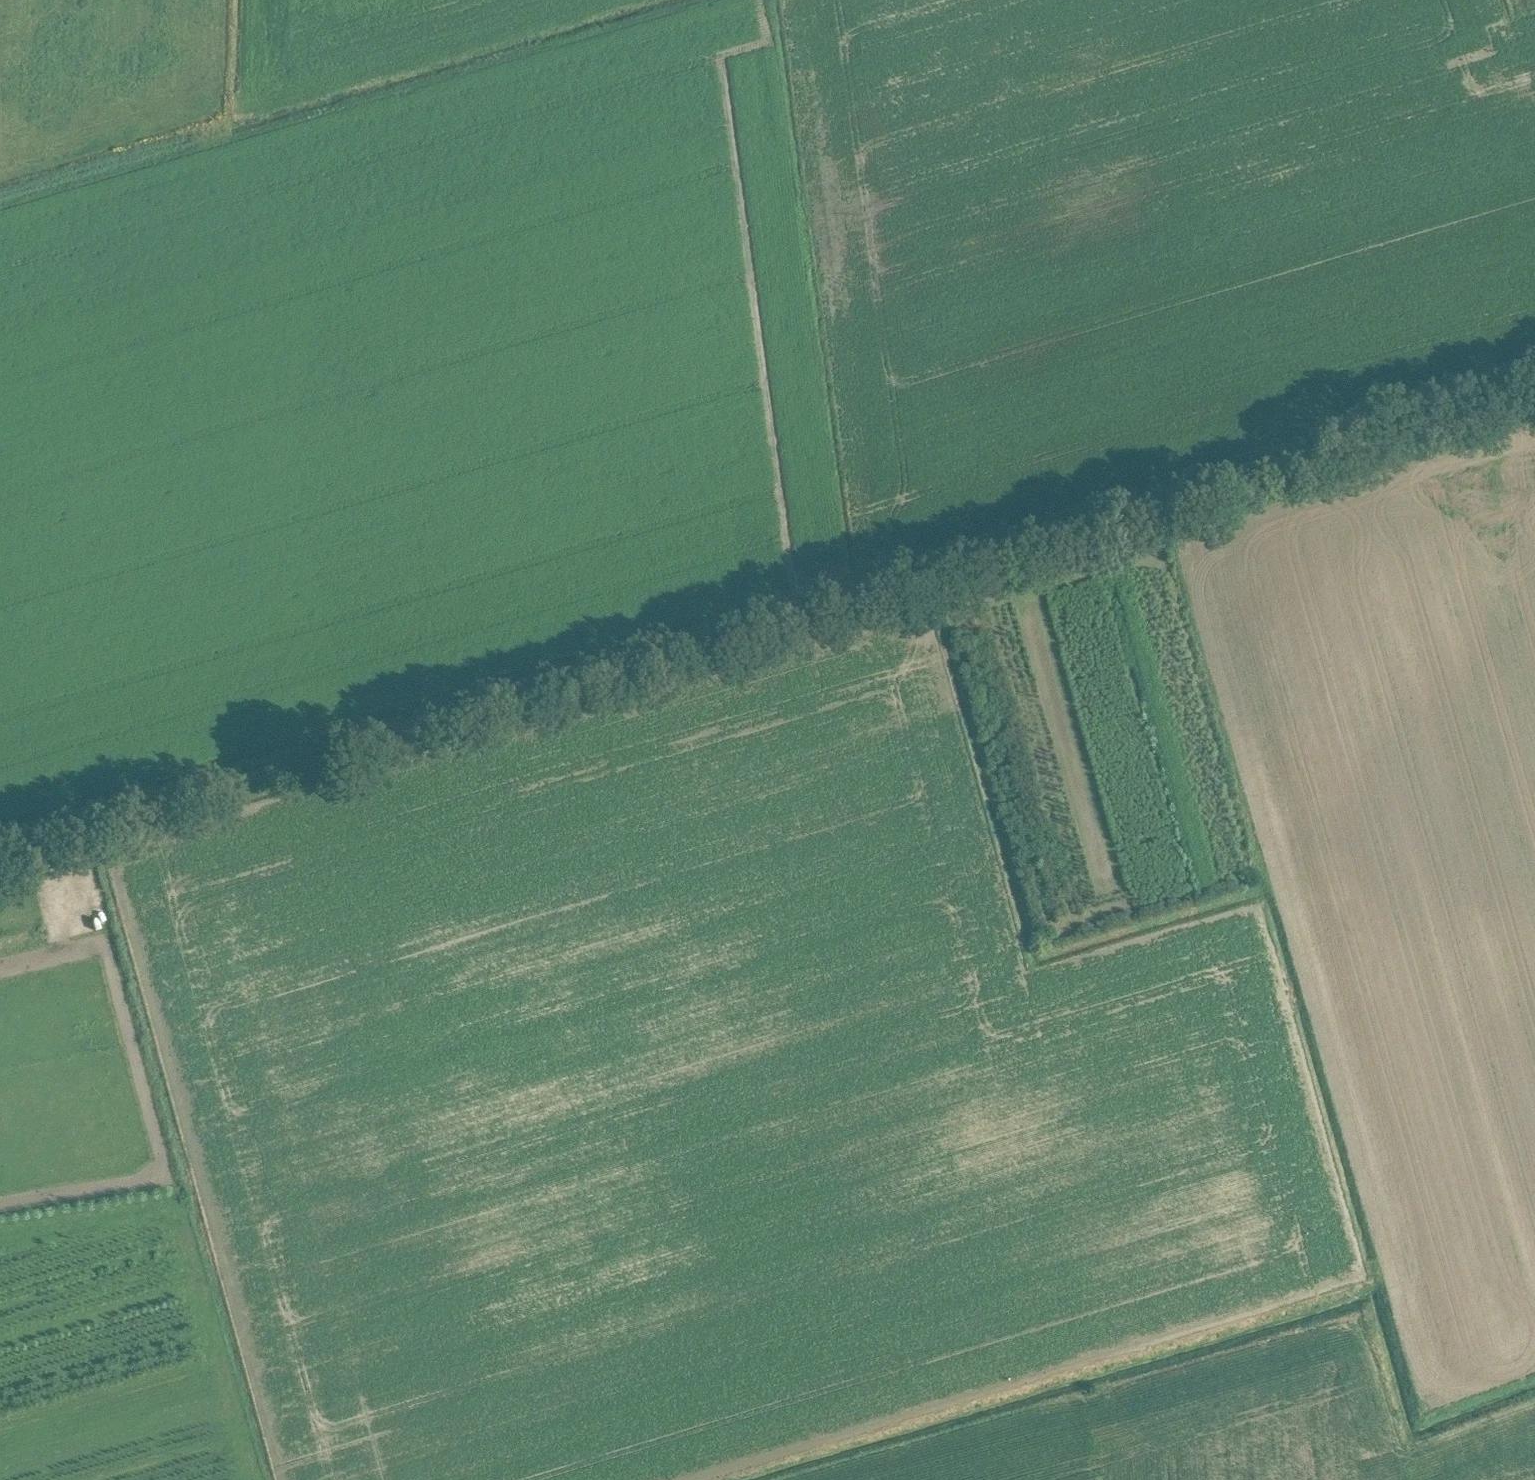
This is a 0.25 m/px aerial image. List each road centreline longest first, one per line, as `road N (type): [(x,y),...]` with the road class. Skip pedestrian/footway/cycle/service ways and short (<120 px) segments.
road 1 (unclassified): [(0,852),(1534,407)]

